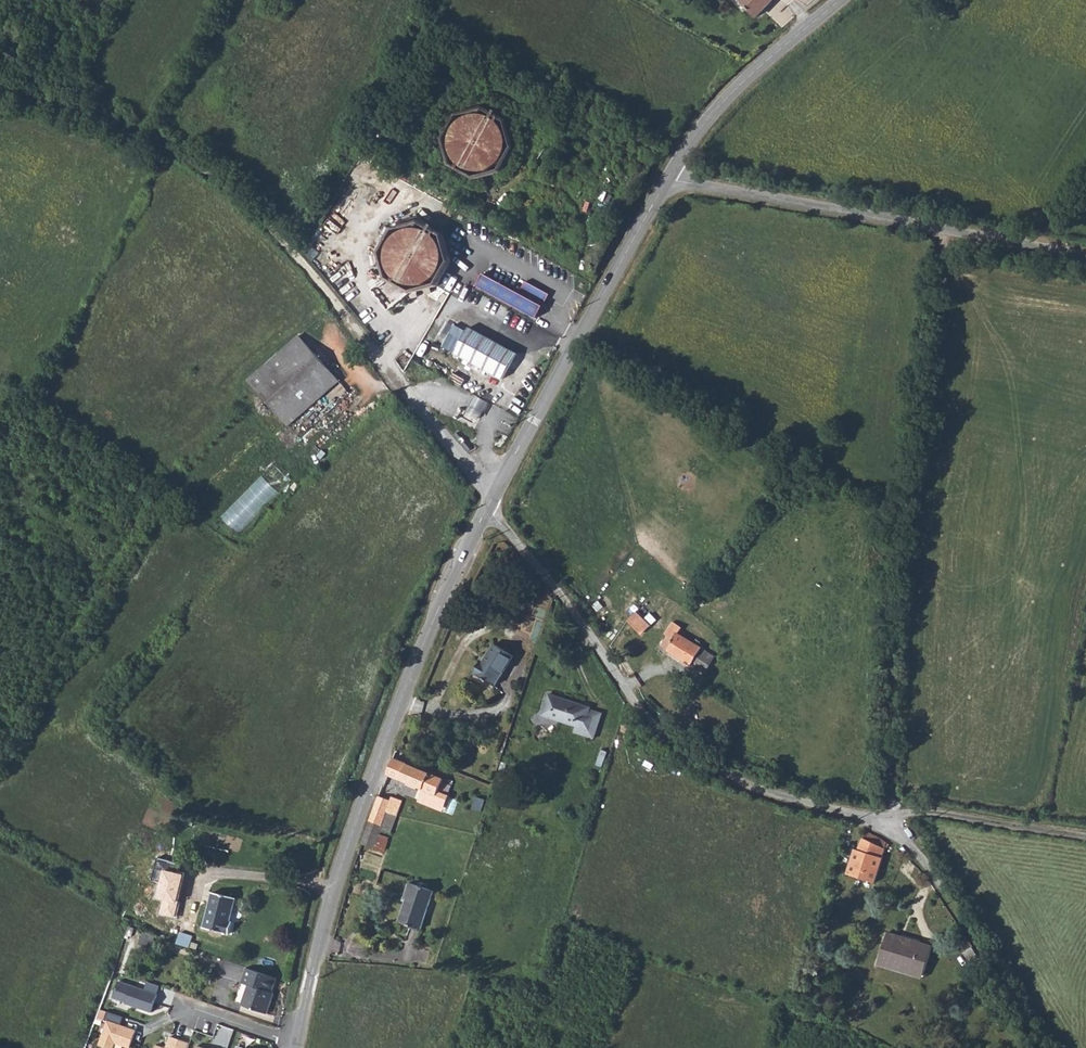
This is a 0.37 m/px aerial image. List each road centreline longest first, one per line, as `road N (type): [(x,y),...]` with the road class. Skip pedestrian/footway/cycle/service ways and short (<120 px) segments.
road 1 (track): [(0,81),(173,146),(253,202),(491,496)]
road 2 (track): [(884,824),(893,805),(903,541),(946,232)]
road 3 (residential): [(485,512),(537,561),(661,733),(774,797),(892,827),(930,863)]
road 4 (tertiary): [(485,512),(371,784),(298,1039)]
road 5 (unclassified): [(1085,260),(668,178)]
road 6 (tertiary): [(668,178),(485,512)]
road 7 (tertiary): [(842,0),(763,62),(704,124),(668,178)]
road 8 (track): [(930,863),(1043,1047)]

